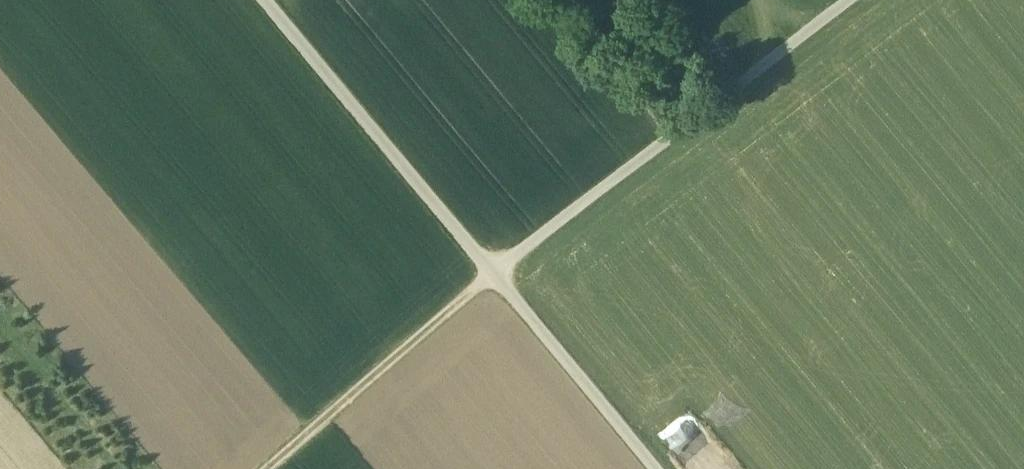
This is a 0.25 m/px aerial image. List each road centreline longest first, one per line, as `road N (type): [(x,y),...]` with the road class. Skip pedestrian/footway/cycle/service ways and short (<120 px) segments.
road 1 (track): [(845,0),(490,272)]
road 2 (track): [(263,0),(490,272)]
road 3 (track): [(490,272),(474,310),(293,468)]
road 4 (track): [(490,272),(654,468)]

